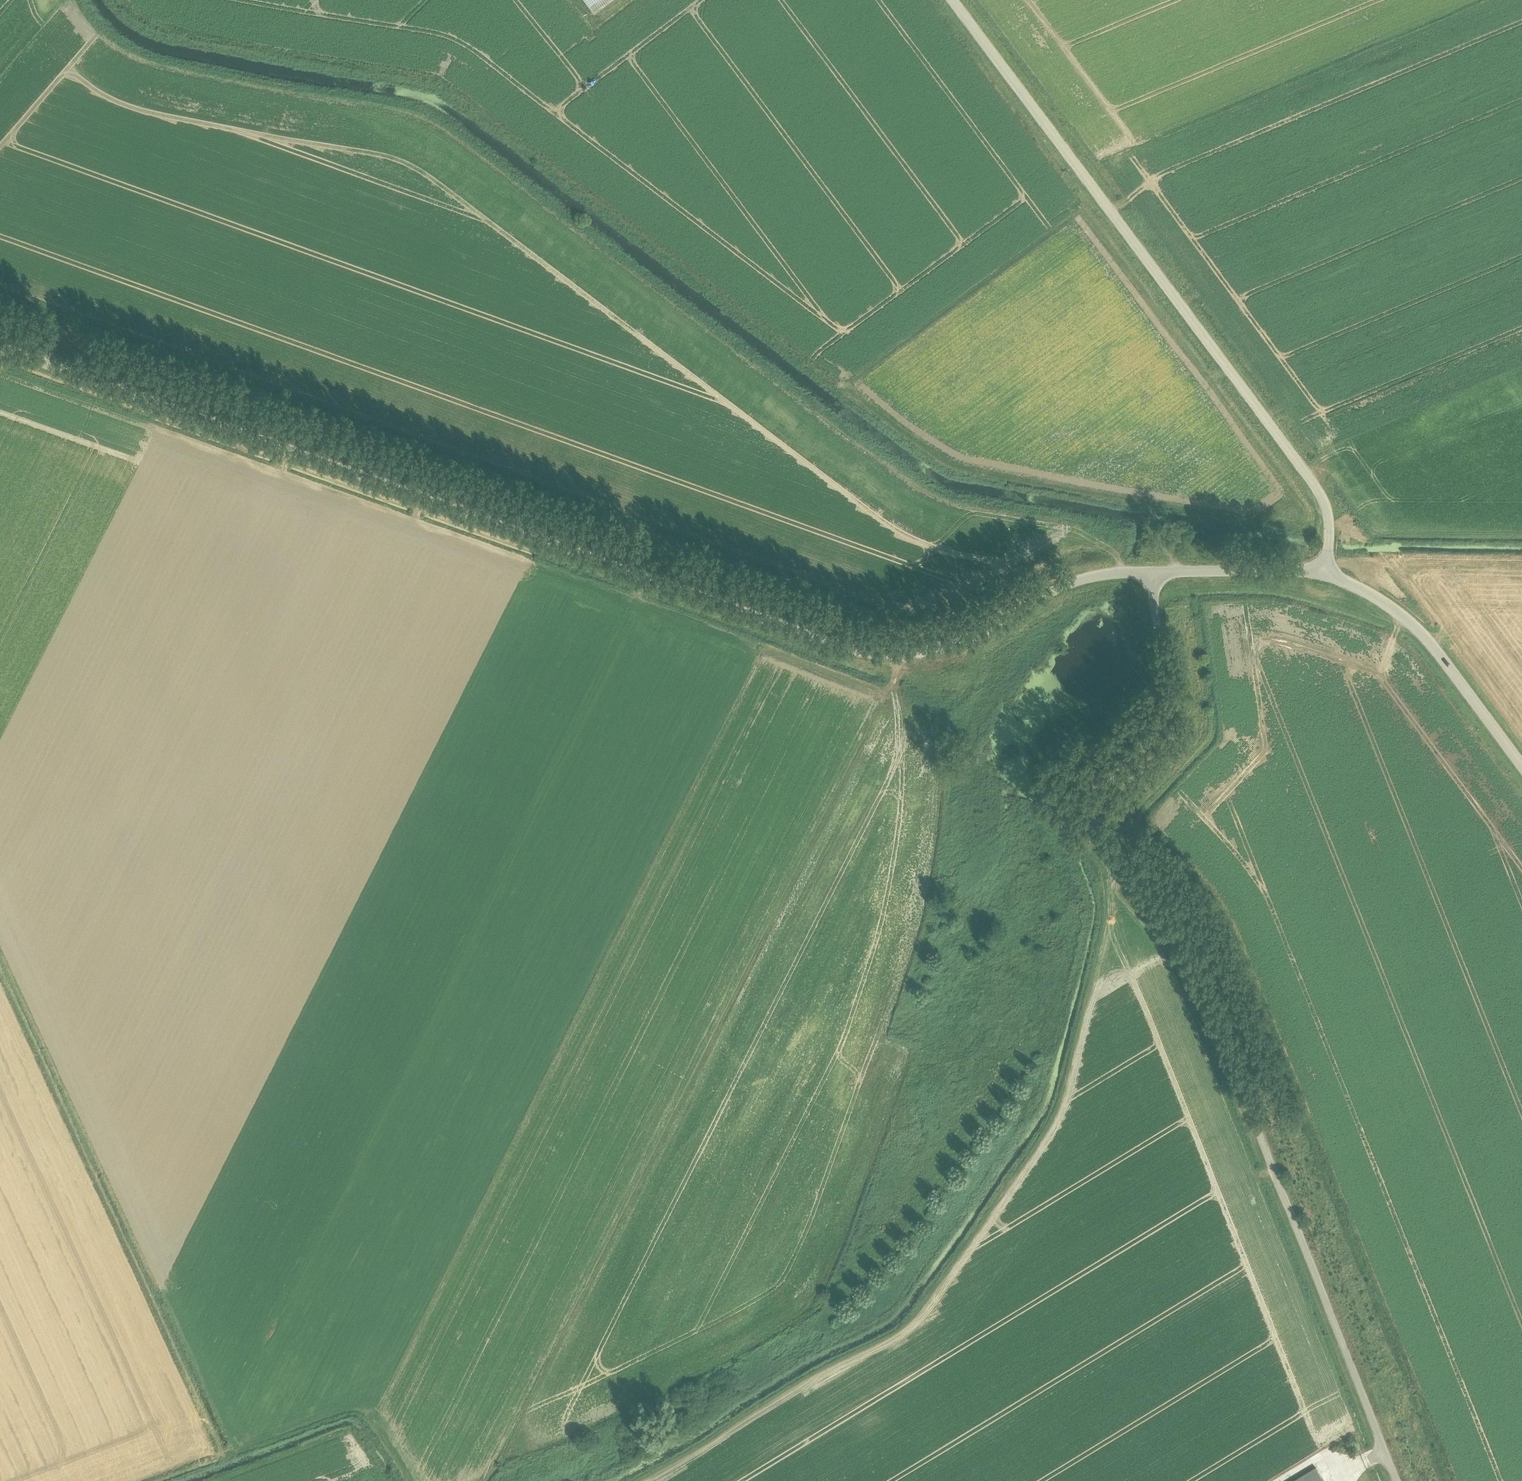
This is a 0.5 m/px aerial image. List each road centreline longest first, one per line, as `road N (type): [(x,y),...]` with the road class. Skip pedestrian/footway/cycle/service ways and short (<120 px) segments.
road 1 (tertiary): [(1151,571),(1062,587),(947,647),(857,650),(0,344)]
road 2 (unclassified): [(1397,1480),(1190,960),(1097,835),(1102,790),(1151,740),(1164,712),(1151,571)]
road 3 (unclassified): [(1324,573),(1329,528),(1315,485),(952,0)]
road 4 (tertiary): [(1521,767),(1425,635),(1383,601),(1324,573)]
road 5 (tertiary): [(1151,571),(1324,573)]

